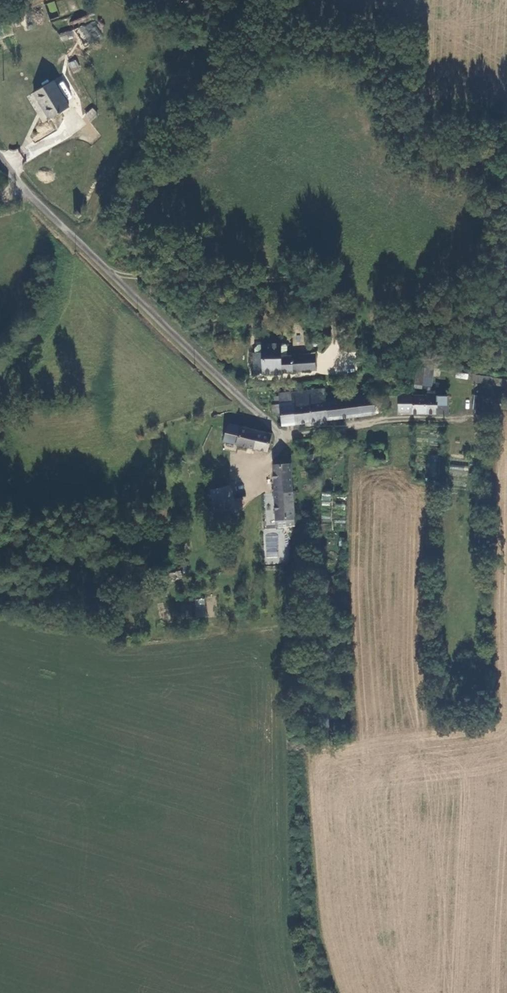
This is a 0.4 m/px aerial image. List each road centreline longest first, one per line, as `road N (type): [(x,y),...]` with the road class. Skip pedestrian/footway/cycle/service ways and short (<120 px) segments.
road 1 (unclassified): [(0,153),(30,196),(267,422)]

